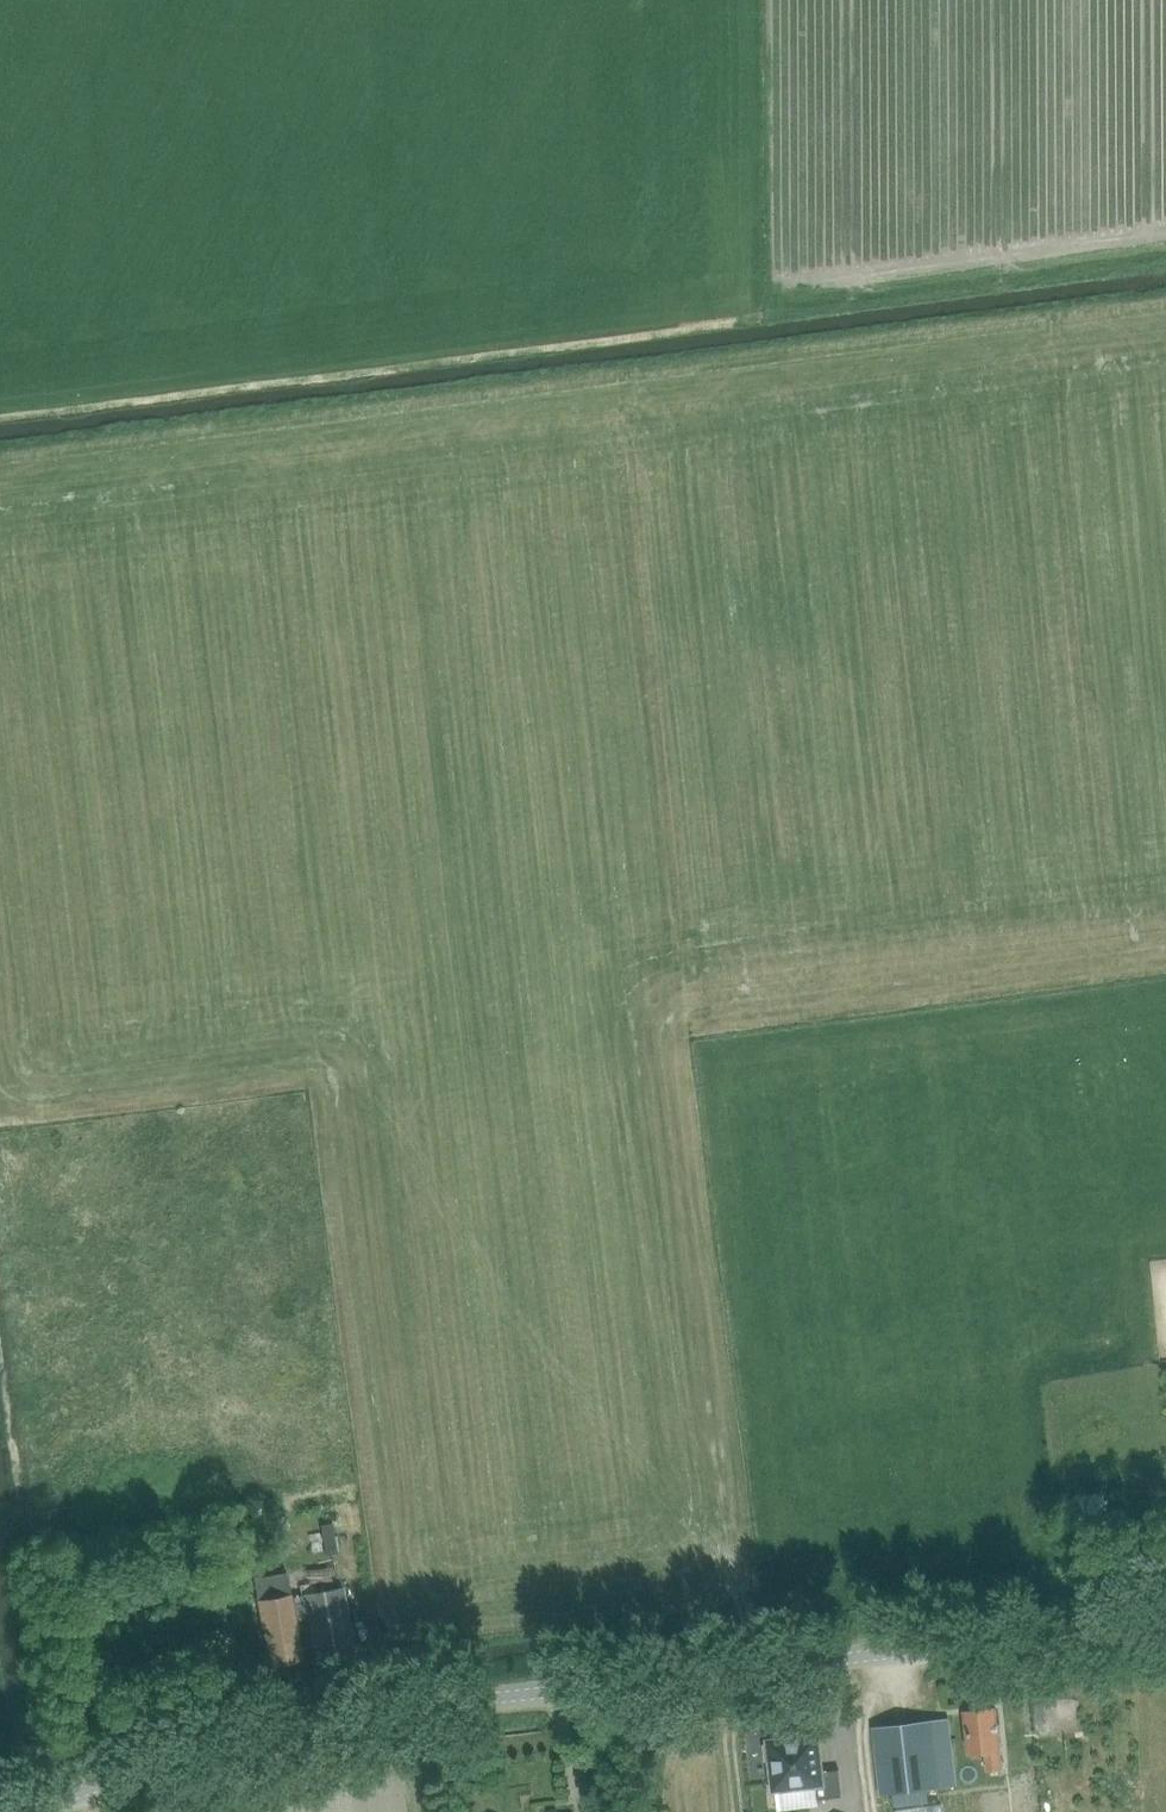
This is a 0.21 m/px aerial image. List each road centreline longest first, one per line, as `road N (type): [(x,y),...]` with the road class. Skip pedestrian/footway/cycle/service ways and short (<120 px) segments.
road 1 (tertiary): [(42,1811),(324,1739),(521,1698),(1165,1617)]

